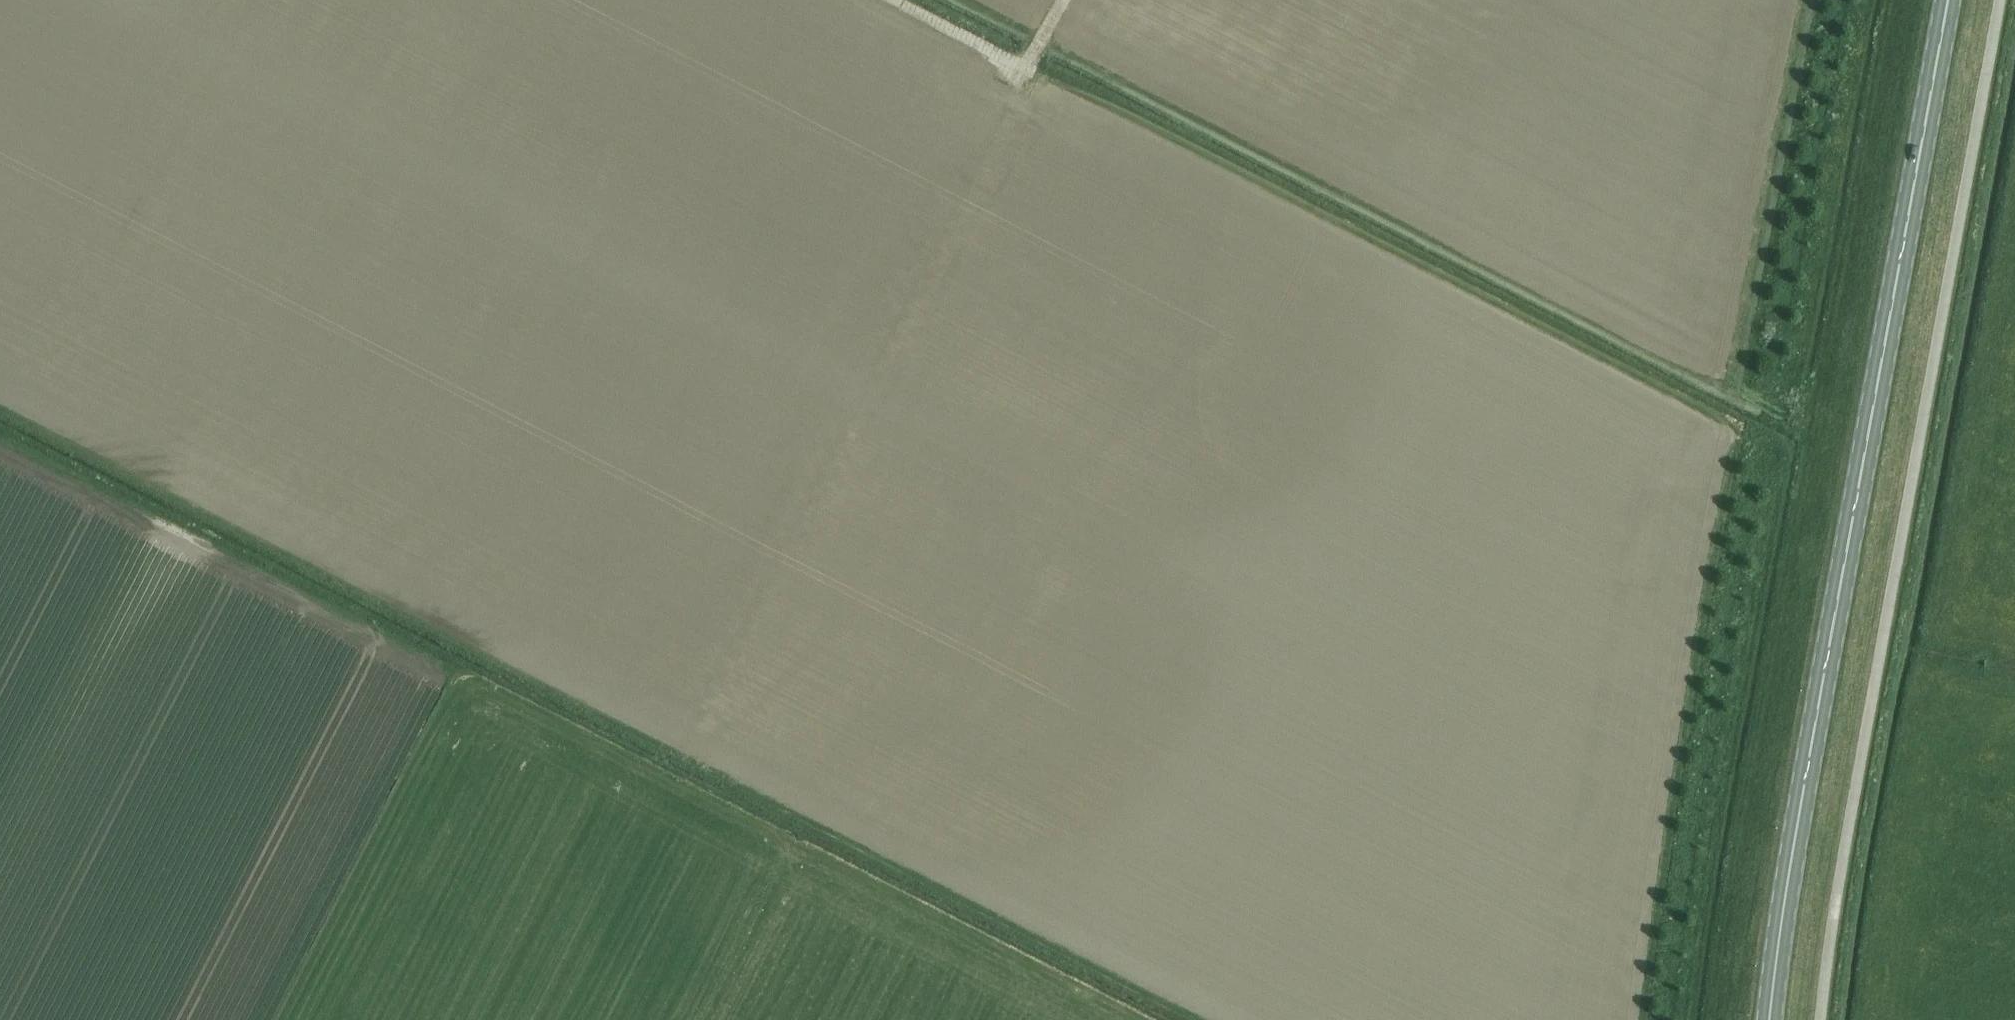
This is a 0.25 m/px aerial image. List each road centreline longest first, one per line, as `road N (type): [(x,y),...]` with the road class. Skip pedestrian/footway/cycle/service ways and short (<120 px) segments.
road 1 (primary): [(1771,1019),(1789,877),(1952,0)]
road 2 (track): [(1064,0),(1026,66),(897,0)]

